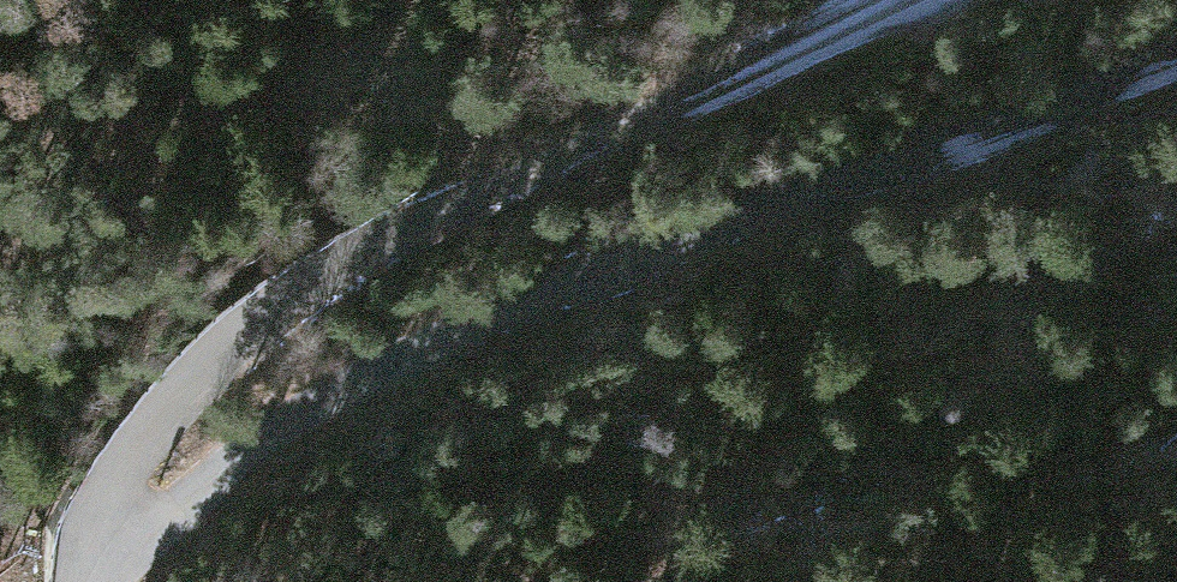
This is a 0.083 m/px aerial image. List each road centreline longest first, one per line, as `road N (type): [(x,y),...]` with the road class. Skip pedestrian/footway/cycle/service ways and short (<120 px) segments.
road 1 (tertiary): [(122,568),(174,509),(303,416),(631,263),(1176,73)]
road 2 (unclassified): [(896,0),(275,306),(136,447),(101,513),(102,532),(122,568)]

